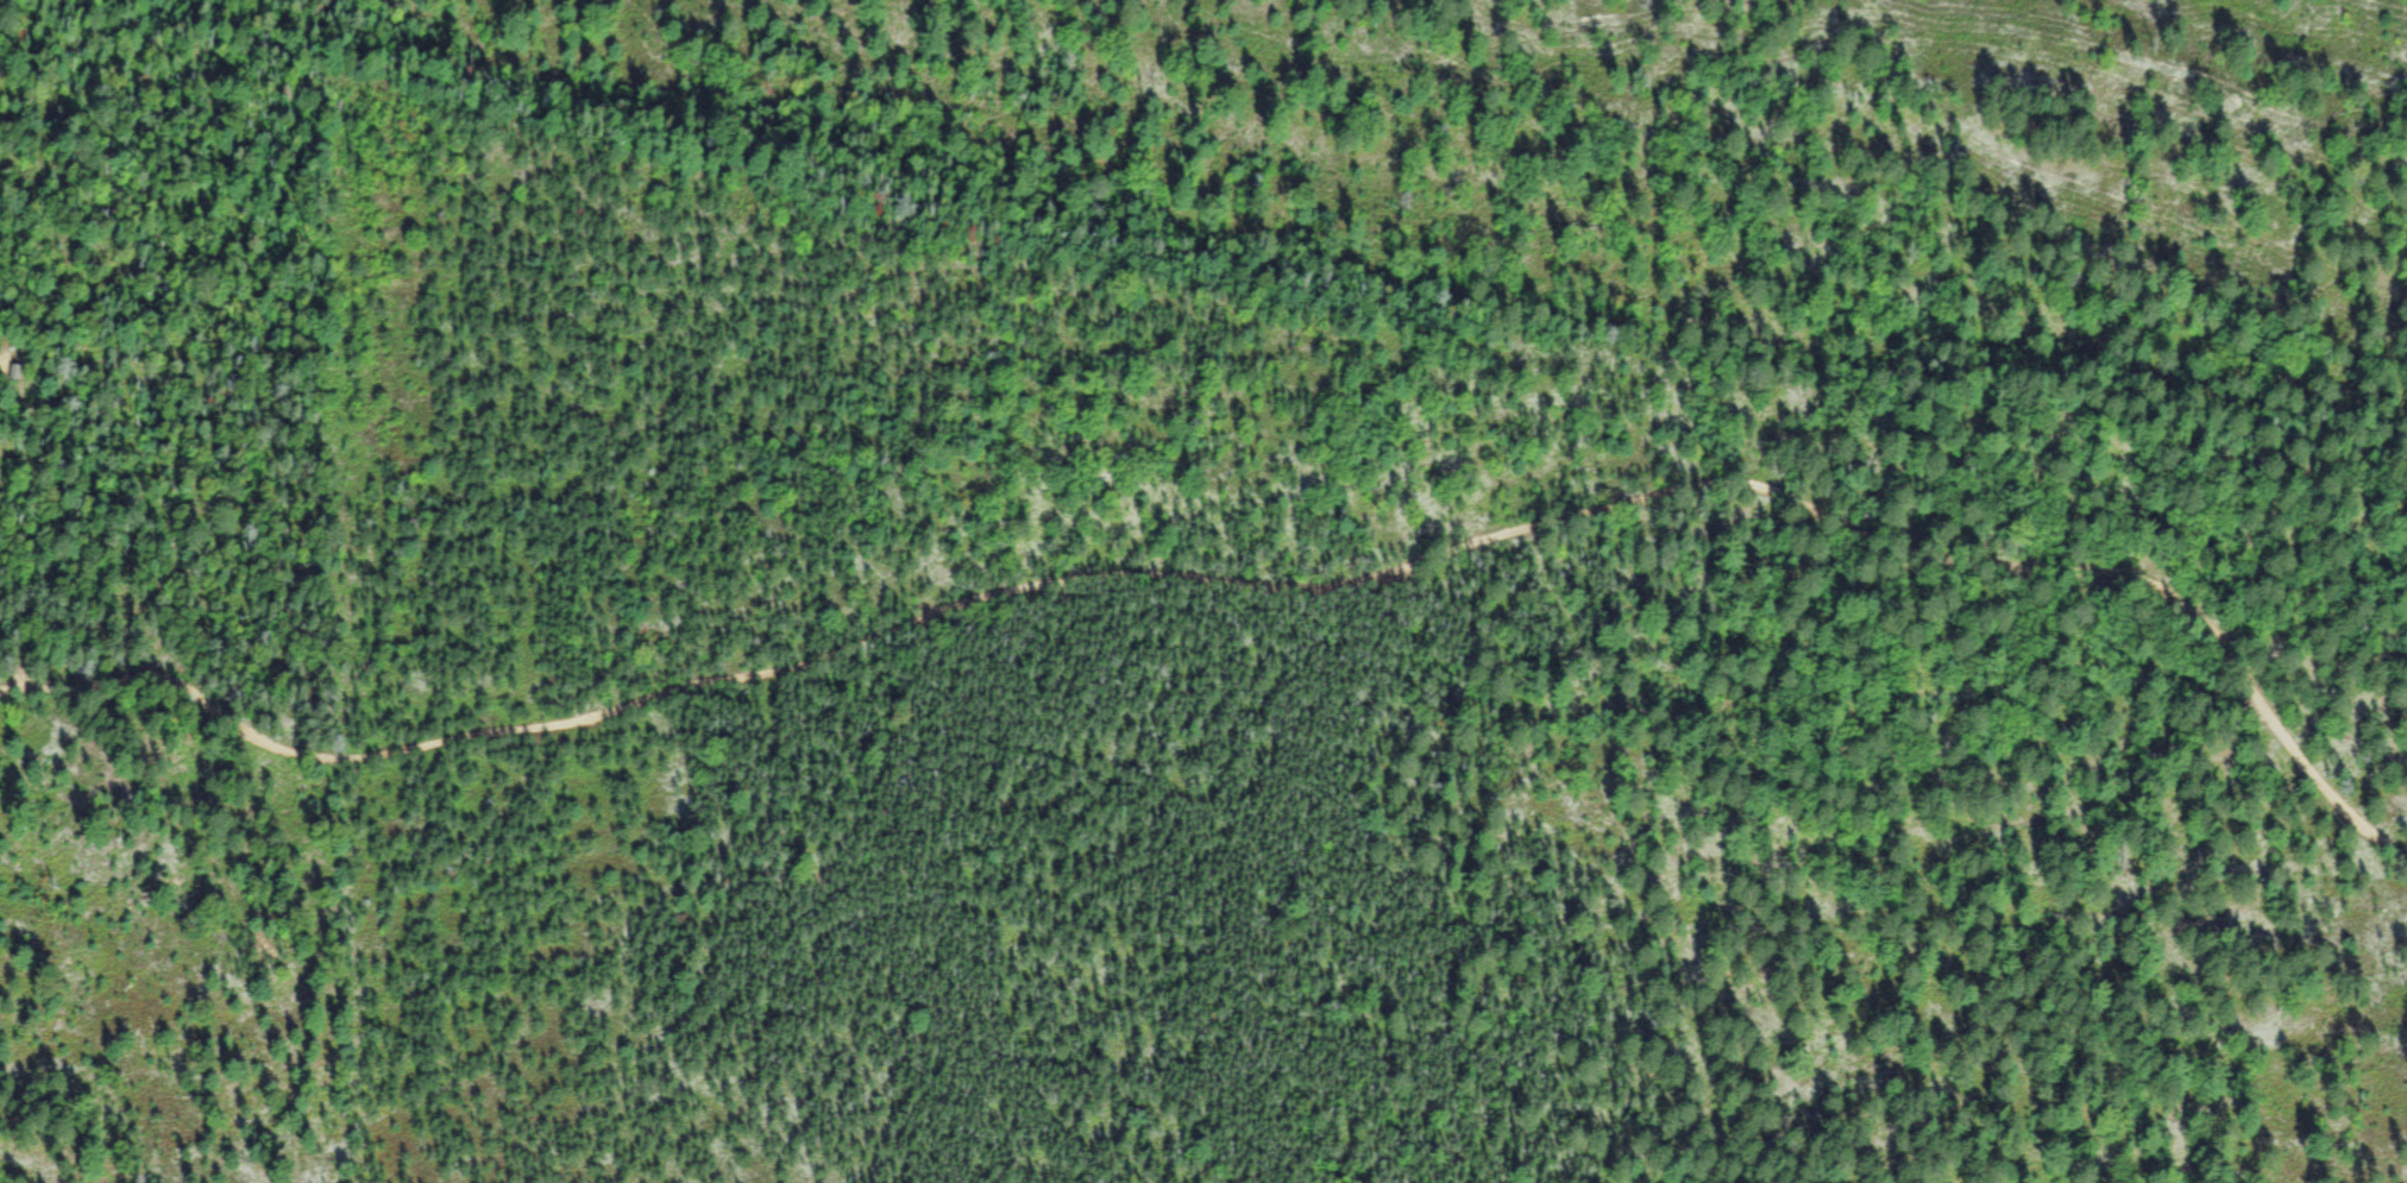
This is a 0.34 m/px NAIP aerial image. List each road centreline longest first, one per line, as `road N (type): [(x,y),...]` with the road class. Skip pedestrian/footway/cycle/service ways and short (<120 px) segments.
road 1 (track): [(1864,528),(1765,490),(1575,497),(1352,584),(1190,555),(482,726),(284,755),(168,687),(0,715)]
road 2 (track): [(1864,528),(2186,593),(2361,829),(2406,859)]

